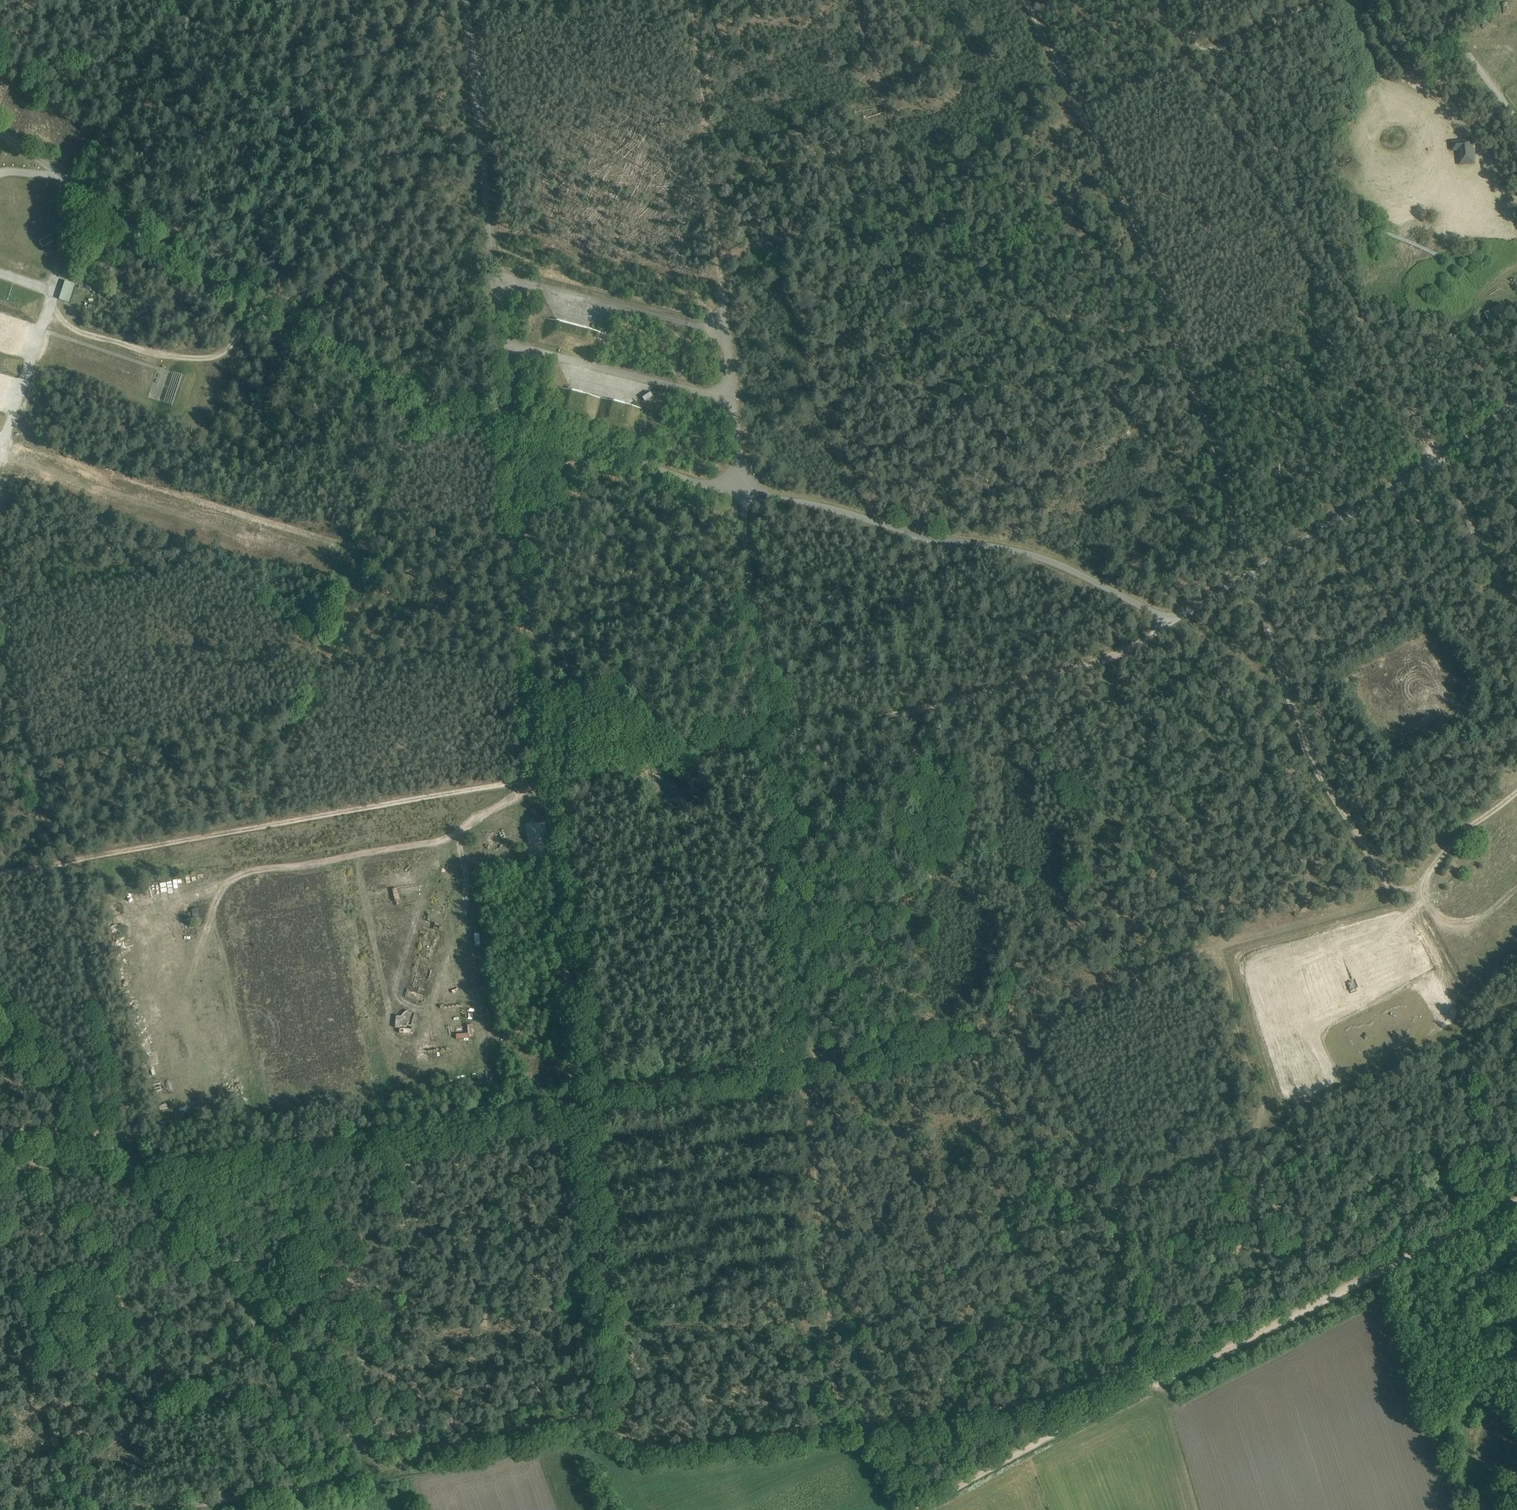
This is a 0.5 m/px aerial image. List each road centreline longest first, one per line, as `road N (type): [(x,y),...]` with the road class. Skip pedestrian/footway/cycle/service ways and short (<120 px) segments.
road 1 (track): [(914,1509),(1516,1203)]

